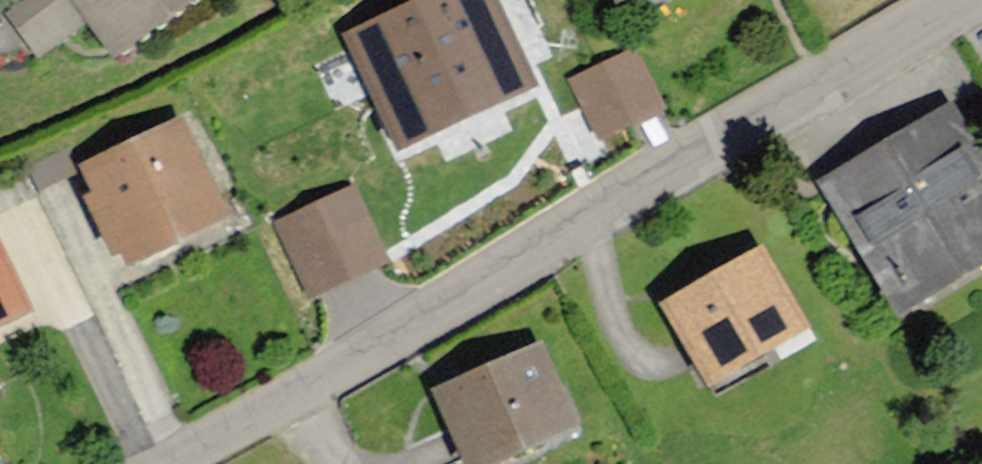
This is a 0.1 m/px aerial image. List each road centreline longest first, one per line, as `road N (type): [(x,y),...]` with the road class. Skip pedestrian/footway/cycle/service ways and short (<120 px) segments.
road 1 (residential): [(953,0),(171,463)]

